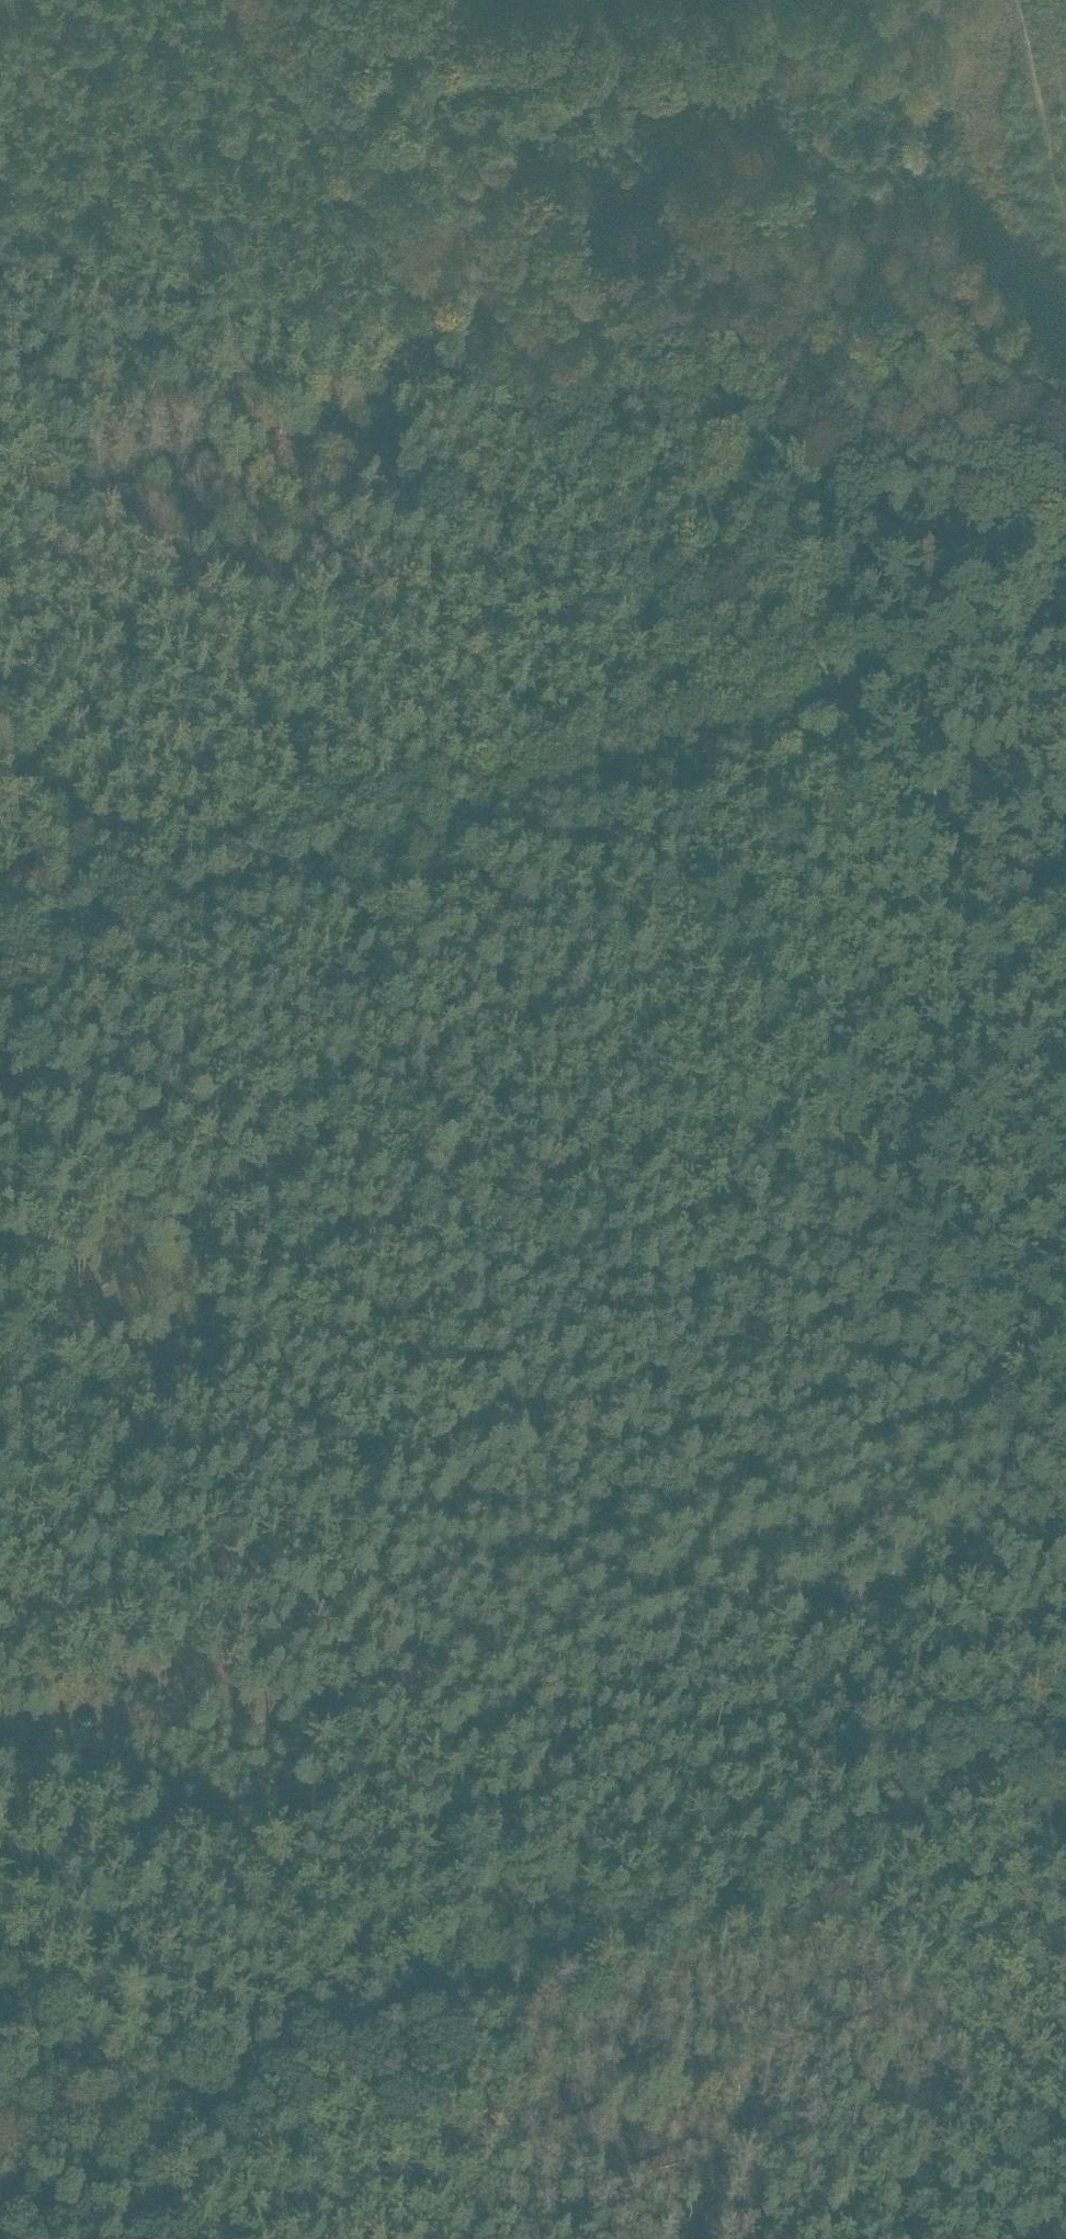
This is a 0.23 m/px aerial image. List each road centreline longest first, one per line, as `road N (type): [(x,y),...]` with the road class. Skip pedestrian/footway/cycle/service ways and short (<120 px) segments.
road 1 (track): [(1065,1752),(103,2137),(0,2005)]
road 2 (track): [(0,957),(848,707),(1065,624)]
road 3 (track): [(1065,1058),(731,527)]
road 4 (track): [(731,527),(396,0)]
road 5 (track): [(731,527),(1065,609)]
road 6 (track): [(1065,303),(996,0)]

